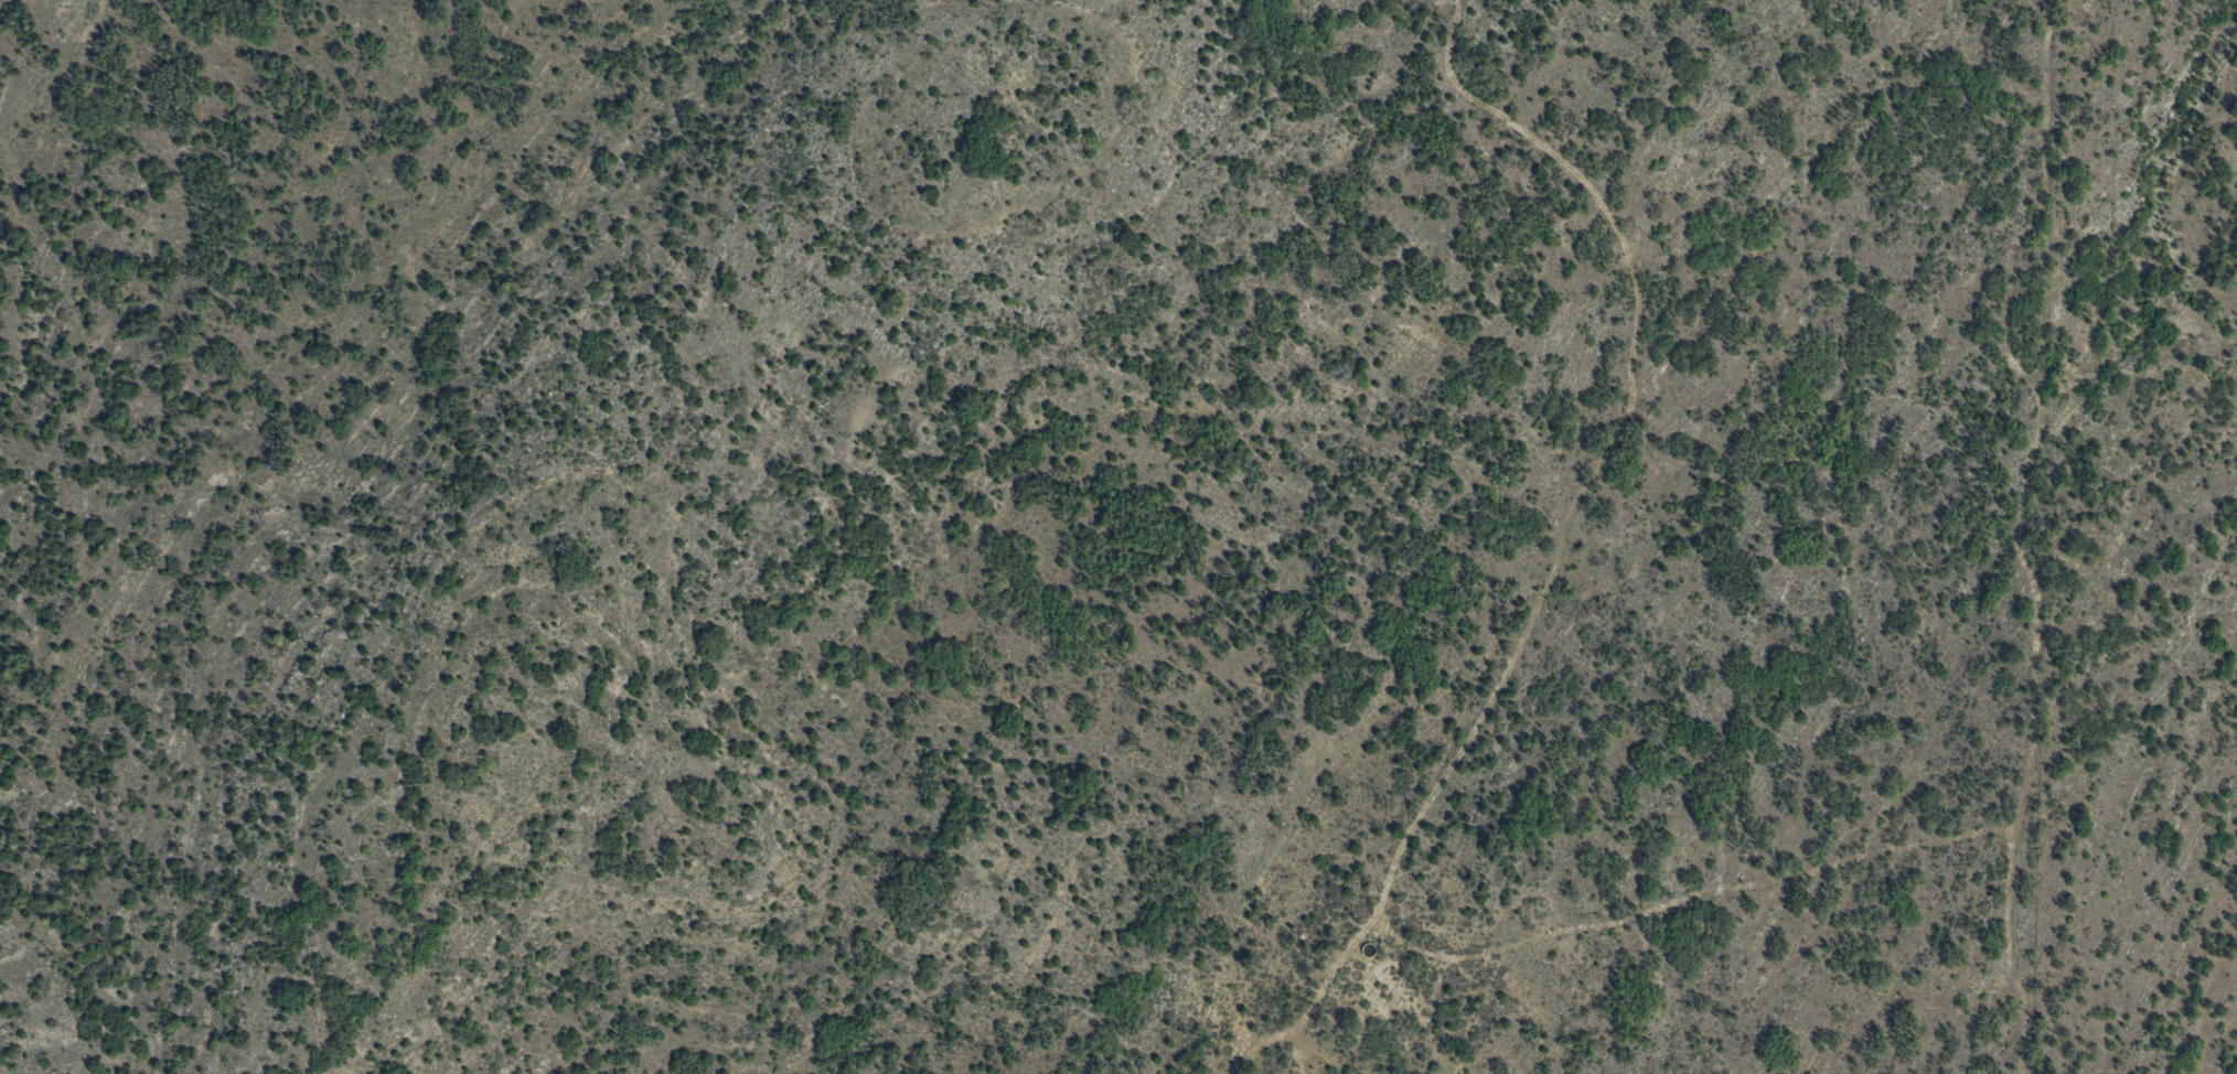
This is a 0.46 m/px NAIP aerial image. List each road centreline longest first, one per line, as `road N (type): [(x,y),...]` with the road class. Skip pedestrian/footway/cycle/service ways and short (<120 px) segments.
road 1 (residential): [(1297,1073),(1423,871),(1576,595),(1652,342),(1647,266),(1598,194),(1488,95),(1490,0)]

